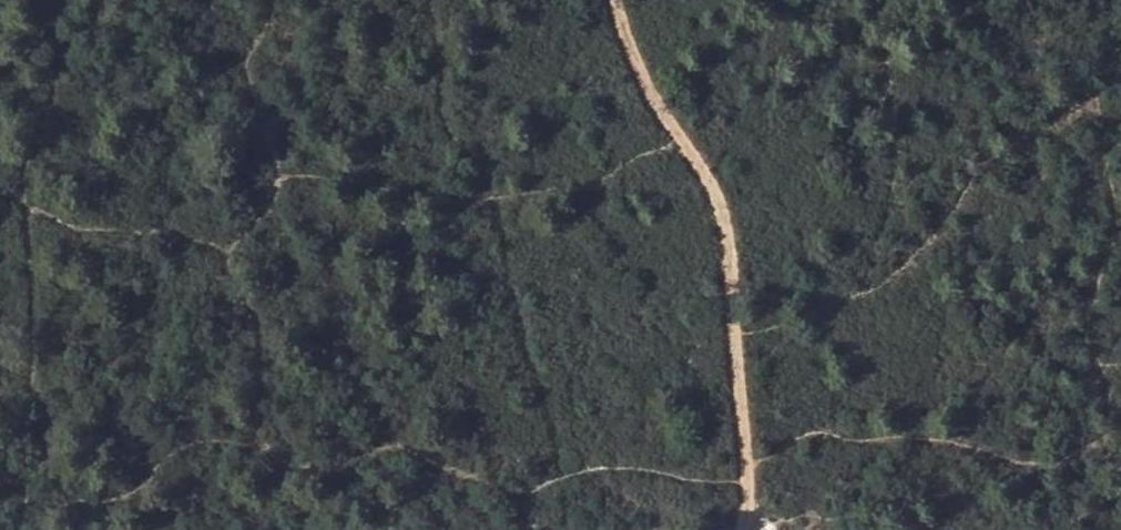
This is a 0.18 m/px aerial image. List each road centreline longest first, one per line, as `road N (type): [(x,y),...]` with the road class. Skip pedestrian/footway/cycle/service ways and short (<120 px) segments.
road 1 (track): [(743,529),(749,449),(741,274),(721,193),(668,111),(617,0)]

